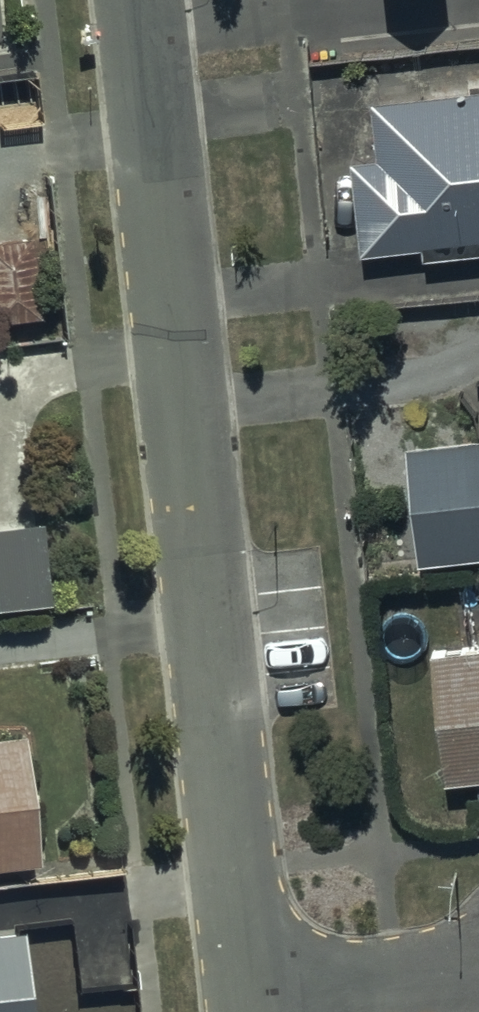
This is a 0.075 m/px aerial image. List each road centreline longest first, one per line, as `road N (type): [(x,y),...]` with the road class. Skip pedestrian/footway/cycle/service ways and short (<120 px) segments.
road 1 (residential): [(251,995),(141,0)]
road 2 (residential): [(251,995),(478,970)]

